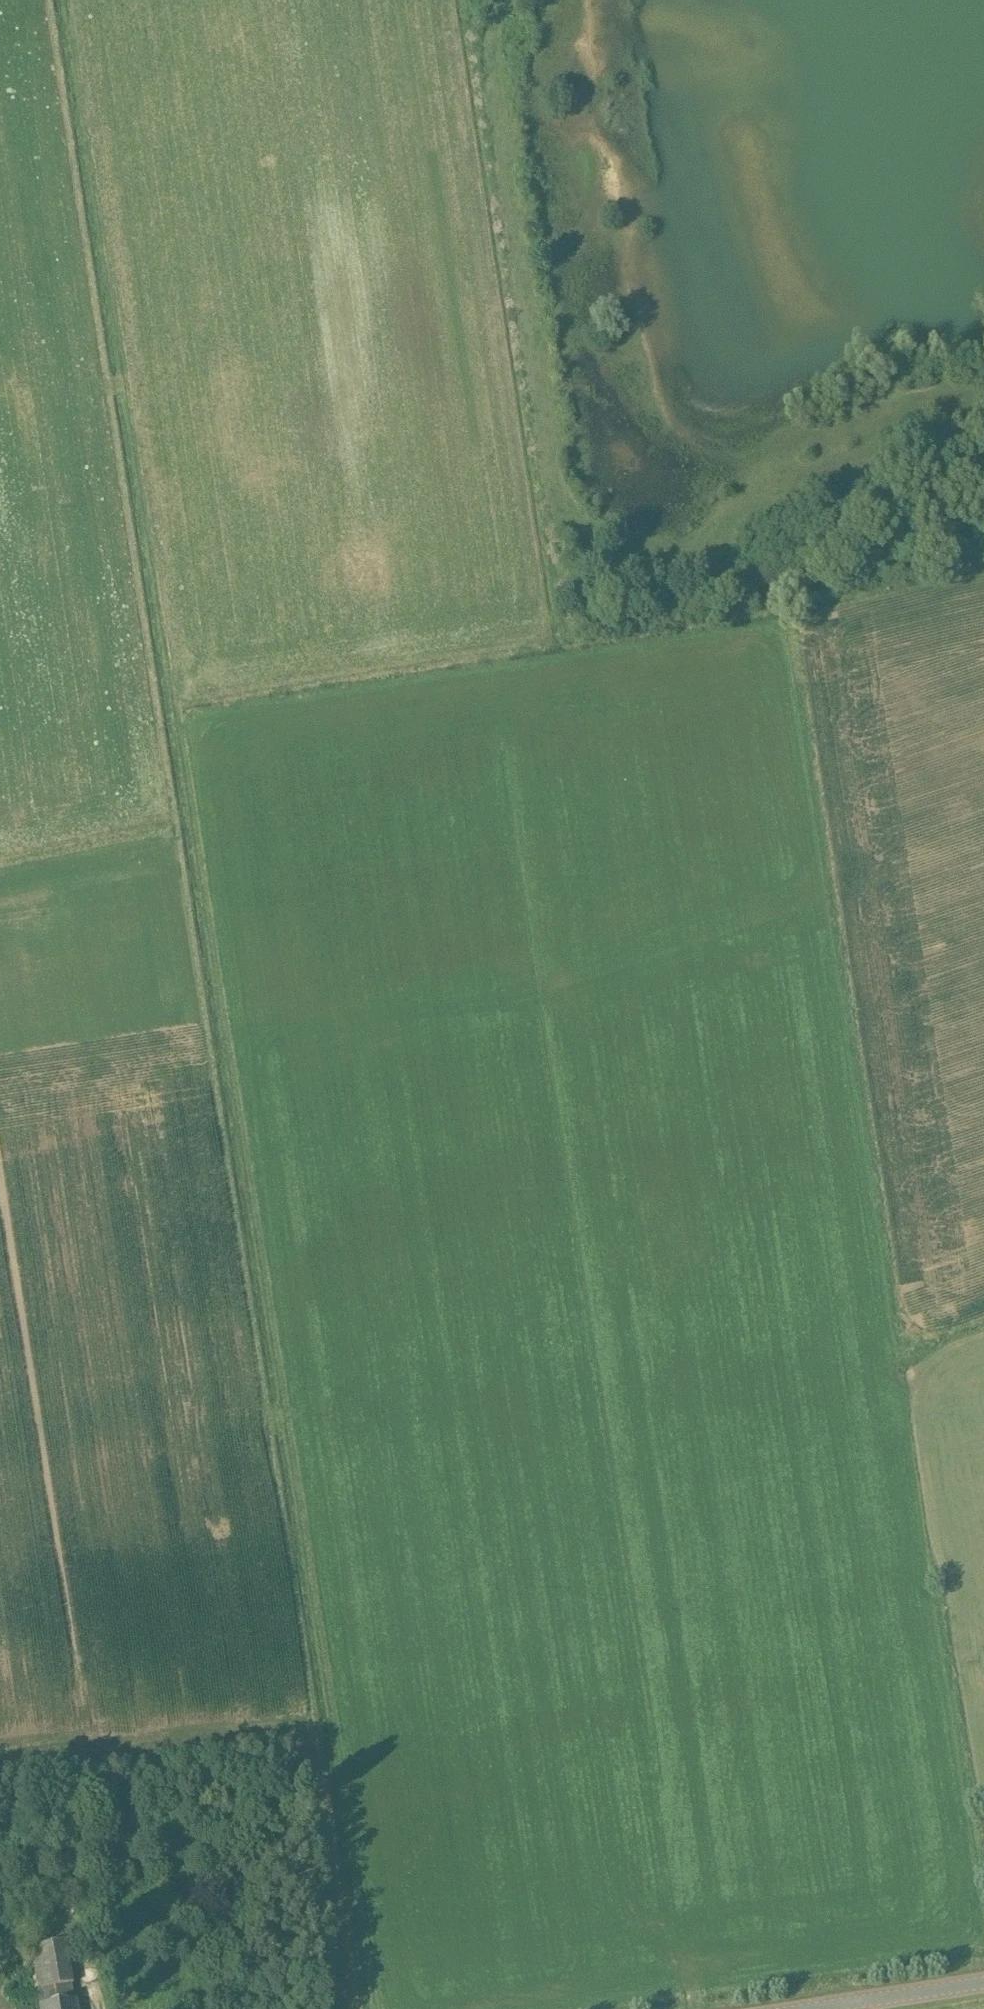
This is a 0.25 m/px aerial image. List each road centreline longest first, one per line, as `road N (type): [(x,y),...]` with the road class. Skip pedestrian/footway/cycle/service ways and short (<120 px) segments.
road 1 (tertiary): [(811,2008),(983,1982)]

